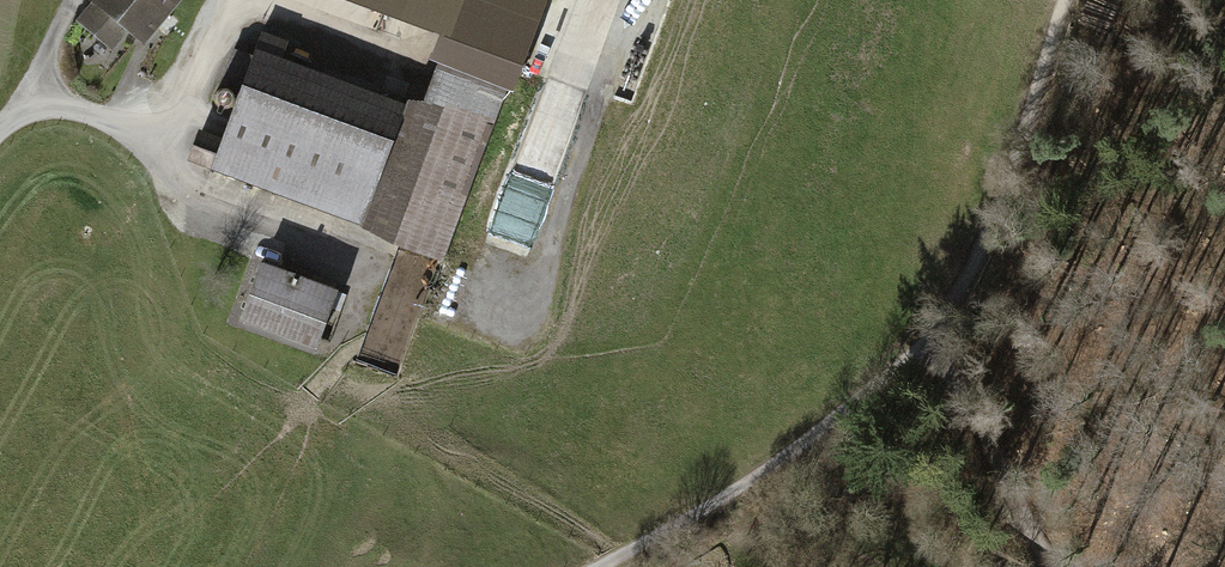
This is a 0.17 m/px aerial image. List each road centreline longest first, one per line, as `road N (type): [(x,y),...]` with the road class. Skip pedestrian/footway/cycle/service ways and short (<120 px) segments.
road 1 (track): [(154,154),(192,109),(219,40),(247,18),(283,15),(409,59),(472,42),(532,63),(612,53)]
road 2 (track): [(920,352),(756,478),(598,566)]
road 3 (track): [(920,352),(954,312),(997,229),(1069,0)]
road 4 (track): [(1056,566),(956,377),(920,352)]
road 5 (track): [(0,132),(46,109),(75,109),(138,138),(188,189)]

